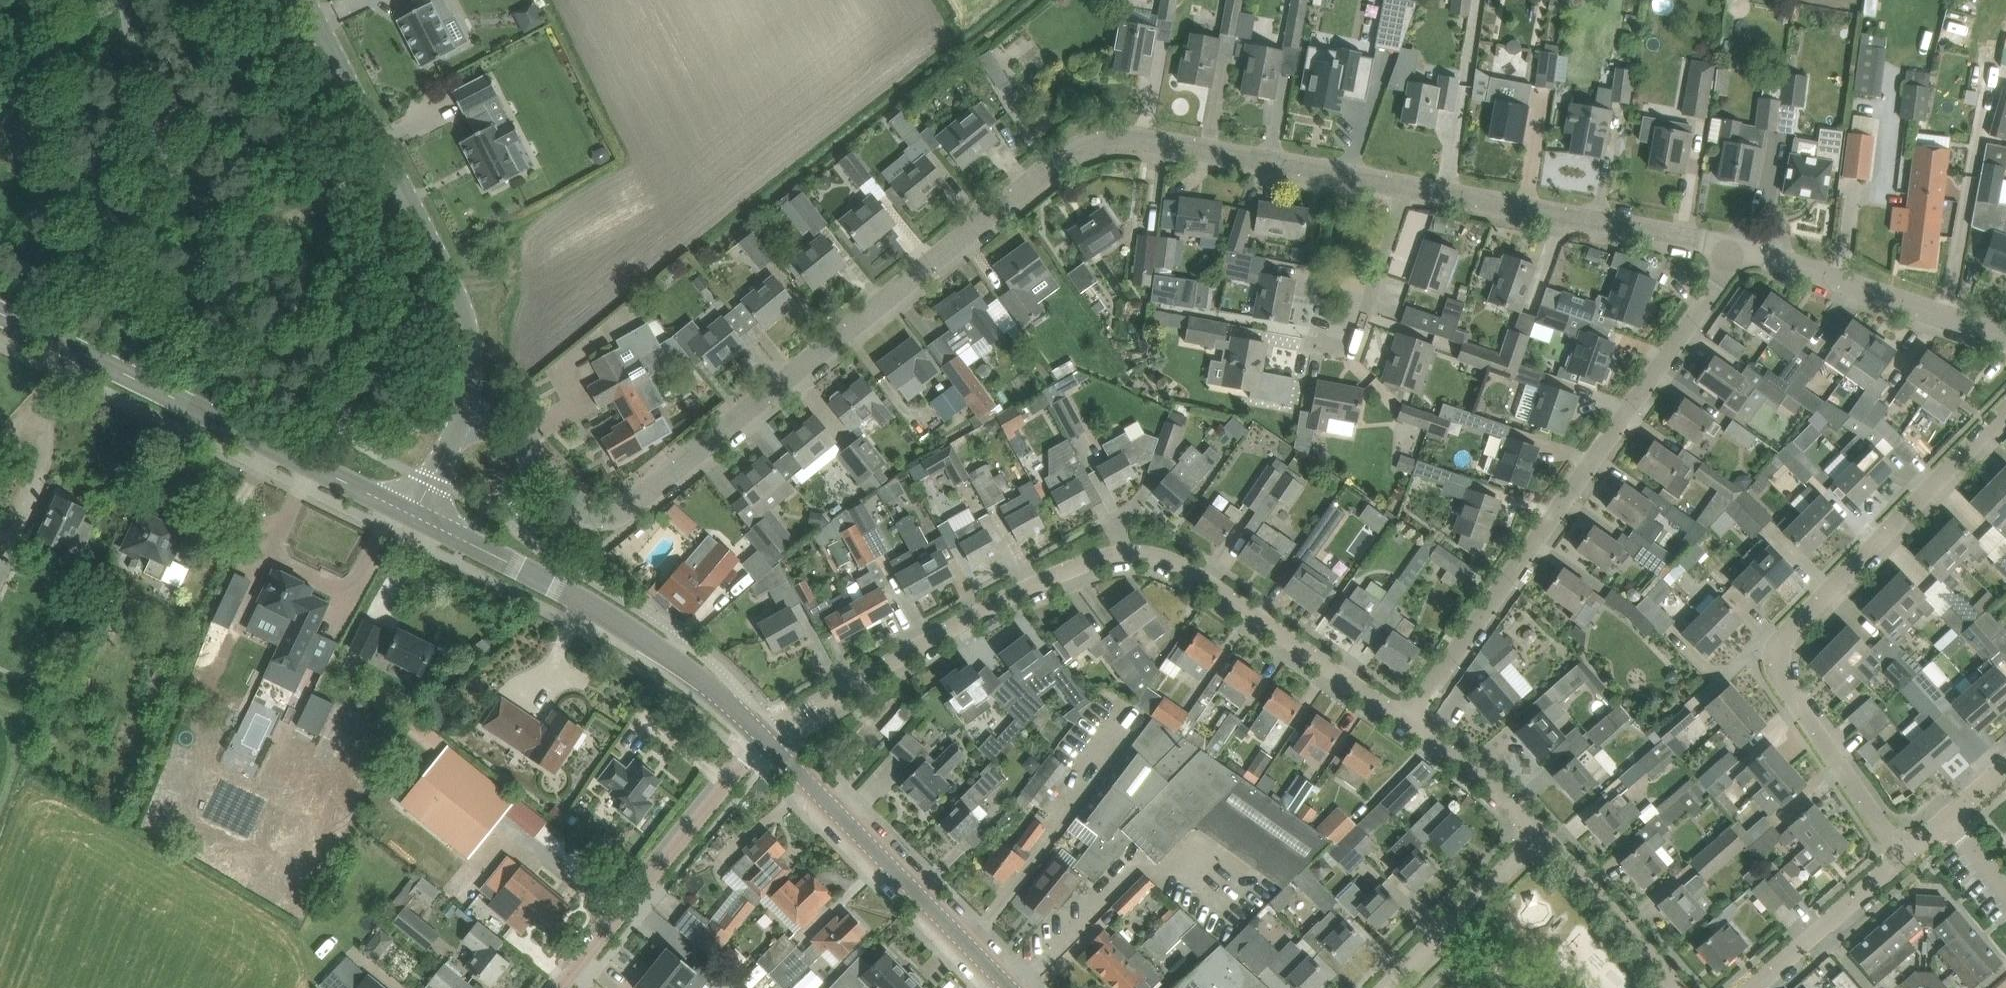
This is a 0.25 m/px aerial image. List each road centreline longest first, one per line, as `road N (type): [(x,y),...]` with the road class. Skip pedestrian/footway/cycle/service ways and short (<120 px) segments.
road 1 (residential): [(1407,186),(1147,137),(1090,142),(1063,154),(621,510),(602,516),(580,507),(495,427),(464,419)]
road 2 (residential): [(765,738),(1038,586),(1093,563),(1157,563),(1190,576),(1407,719)]
road 3 (residential): [(1903,857),(1782,691),(1776,651),(2005,408)]
road 4 (residential): [(1407,719),(1741,248)]
road 5 (tertiary): [(416,515),(0,313)]
road 6 (tertiary): [(464,419),(470,365),(435,249),(300,0)]
road 7 (tertiary): [(765,738),(645,639),(416,515)]
road 8 (tertiary): [(1011,987),(765,738)]
road 9 (residential): [(1741,248),(1407,186)]
road 10 (residential): [(560,987),(765,738)]
road 11 (residential): [(2005,339),(1741,248)]
road 12 (unclassified): [(1387,987),(1545,833)]
road 13 (residential): [(1312,344),(1351,348),(1360,337),(1407,186)]
road 14 (residential): [(1545,833),(1678,987)]
road 15 (residential): [(1754,987),(1903,857)]
road 16 (residential): [(1407,719),(1545,833)]

